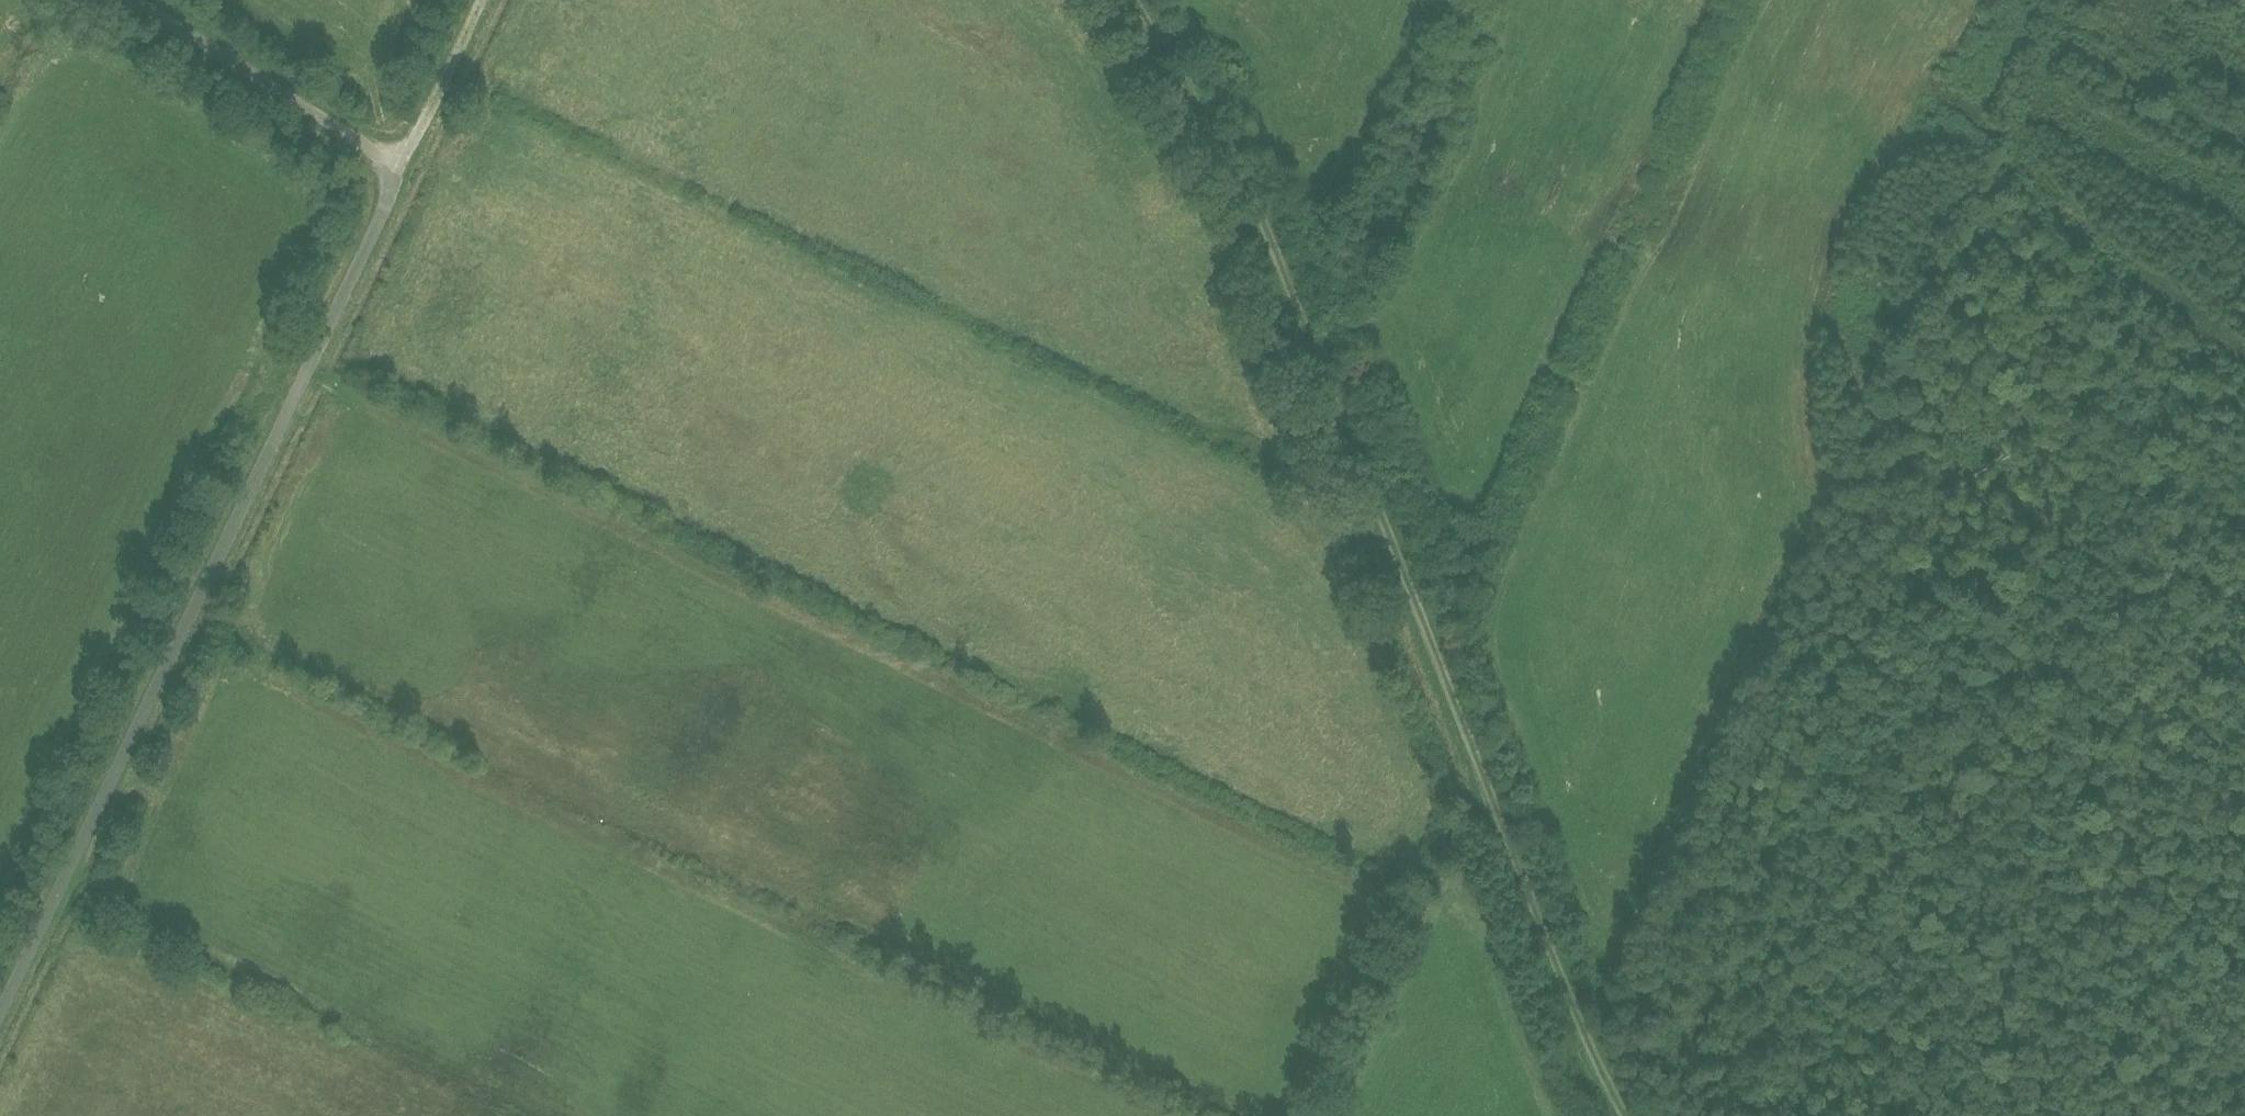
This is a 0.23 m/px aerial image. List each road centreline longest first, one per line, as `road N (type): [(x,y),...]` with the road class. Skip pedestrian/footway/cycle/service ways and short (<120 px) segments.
road 1 (unclassified): [(1627,1115),(1588,1046),(1267,231),(1131,0)]
road 2 (residential): [(410,150),(0,1001)]
road 3 (unclassified): [(410,150),(161,0)]
road 4 (residential): [(482,0),(410,150)]

